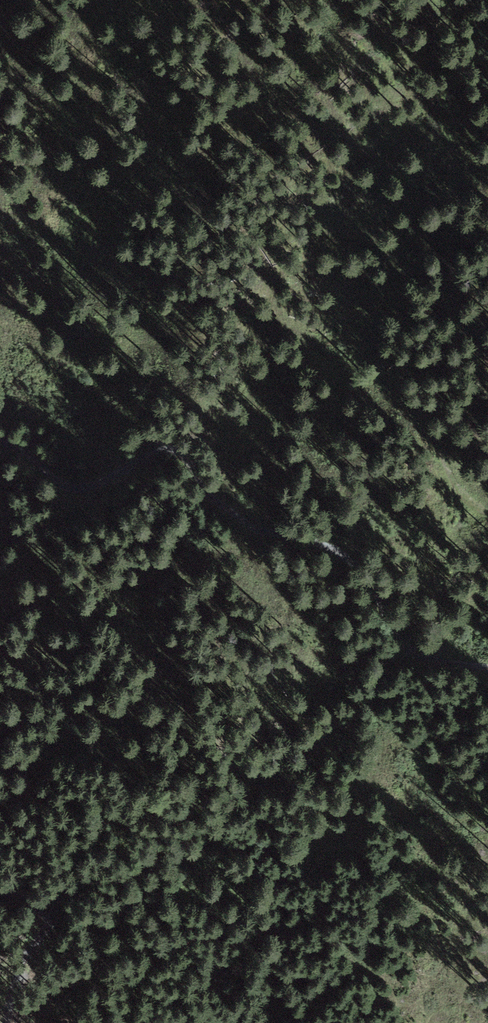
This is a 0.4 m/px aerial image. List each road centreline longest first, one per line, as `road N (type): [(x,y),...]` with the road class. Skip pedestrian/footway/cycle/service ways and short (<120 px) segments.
road 1 (track): [(487,668),(434,659),(405,643),(357,564),(328,546),(252,525),(208,491),(176,450),(83,488),(0,440)]
road 2 (track): [(0,886),(44,899),(49,915),(18,968),(8,1022)]
road 3 (track): [(487,511),(451,477),(430,419),(385,379)]

